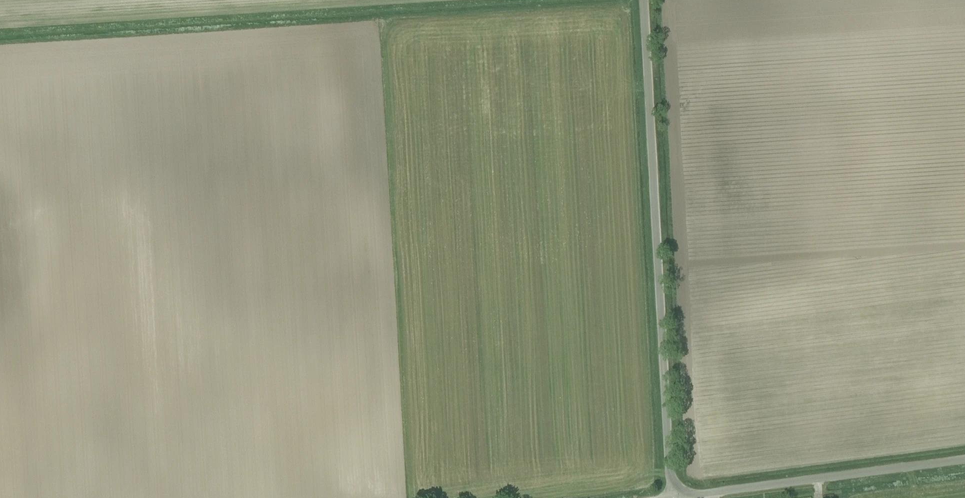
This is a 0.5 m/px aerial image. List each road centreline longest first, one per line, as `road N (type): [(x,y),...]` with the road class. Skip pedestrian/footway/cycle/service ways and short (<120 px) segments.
road 1 (unclassified): [(964,459),(670,497),(642,0)]

